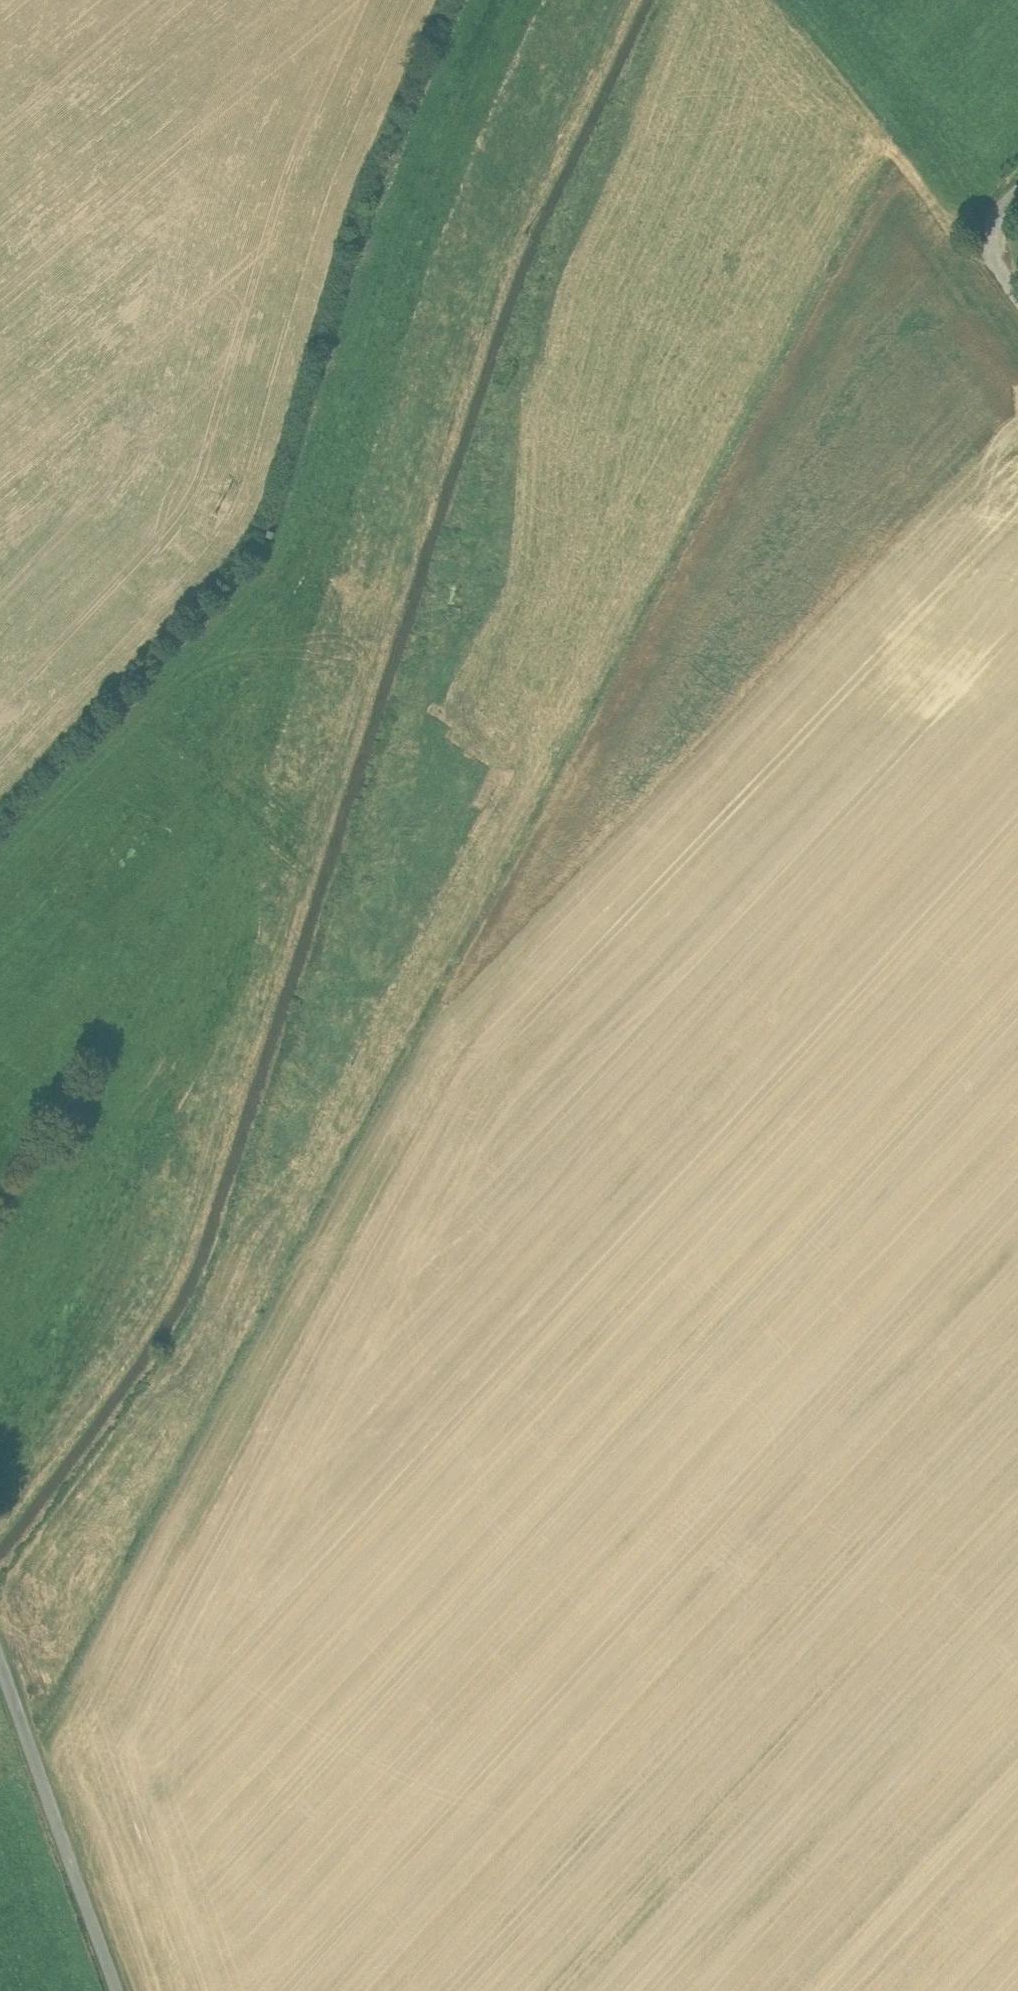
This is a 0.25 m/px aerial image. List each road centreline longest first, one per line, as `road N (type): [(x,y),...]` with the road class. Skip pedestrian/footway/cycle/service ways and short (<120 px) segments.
road 1 (unclassified): [(0,1655),(120,1990)]

